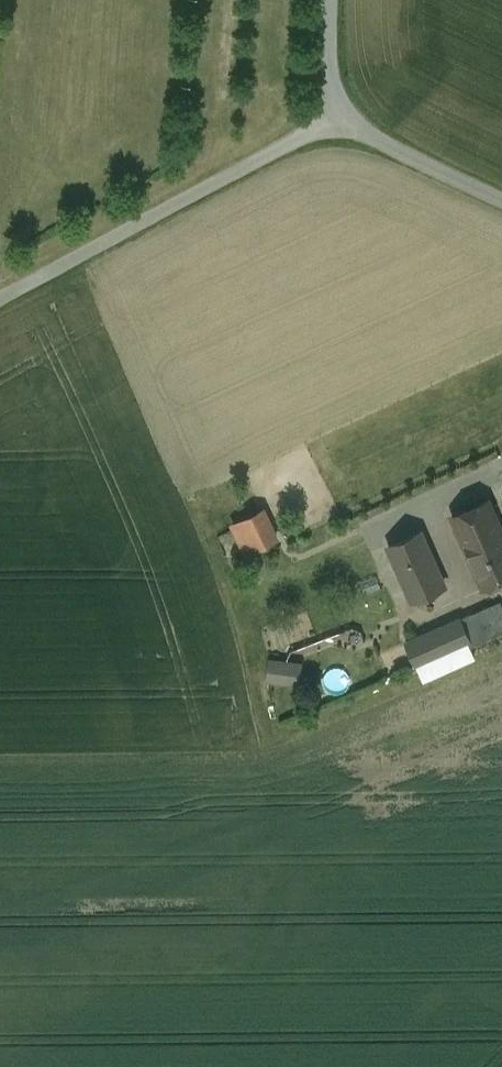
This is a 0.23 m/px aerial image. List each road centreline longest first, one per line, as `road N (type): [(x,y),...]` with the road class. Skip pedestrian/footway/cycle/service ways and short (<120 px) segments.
road 1 (unclassified): [(344,120),(0,302)]
road 2 (unclassified): [(344,120),(356,133),(501,203)]
road 3 (unclassified): [(344,120),(330,67),(330,0)]

